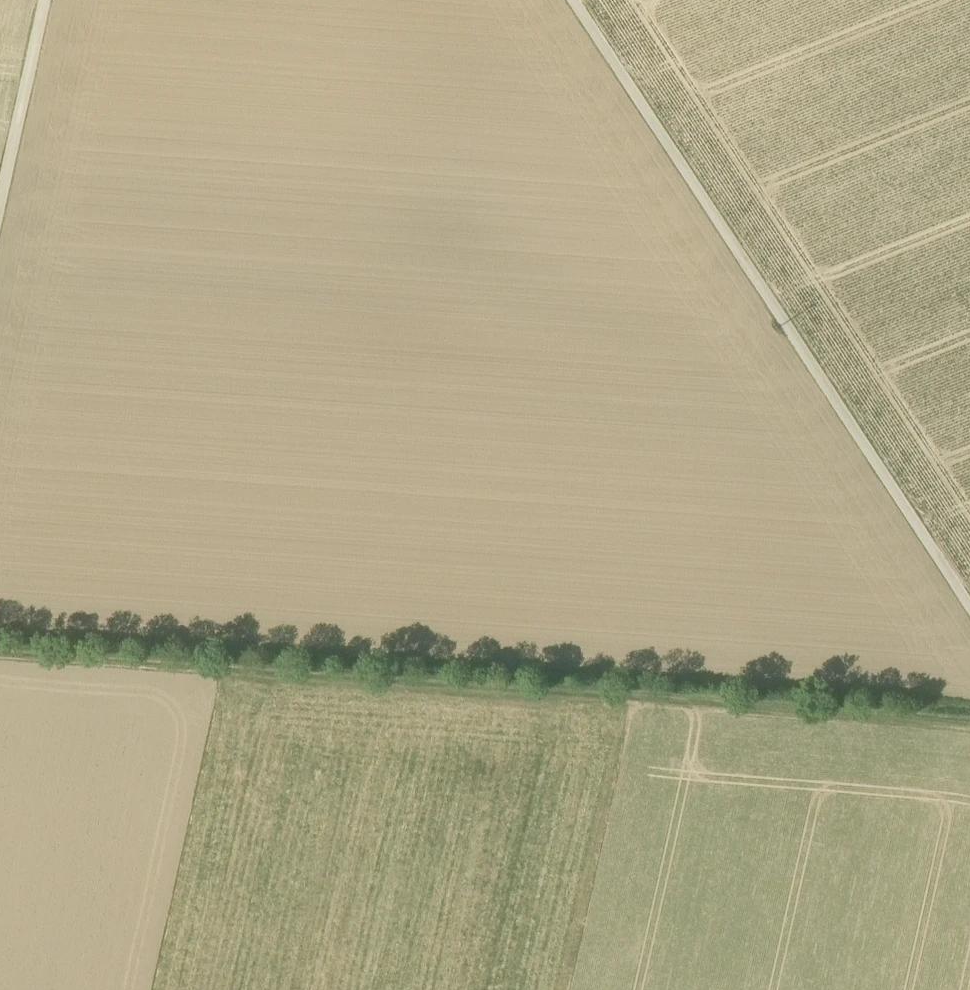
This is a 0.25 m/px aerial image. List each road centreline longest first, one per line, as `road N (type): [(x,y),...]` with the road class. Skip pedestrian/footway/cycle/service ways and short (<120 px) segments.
road 1 (track): [(969,718),(0,648)]
road 2 (track): [(573,0),(969,608)]
road 3 (track): [(0,199),(44,0)]

